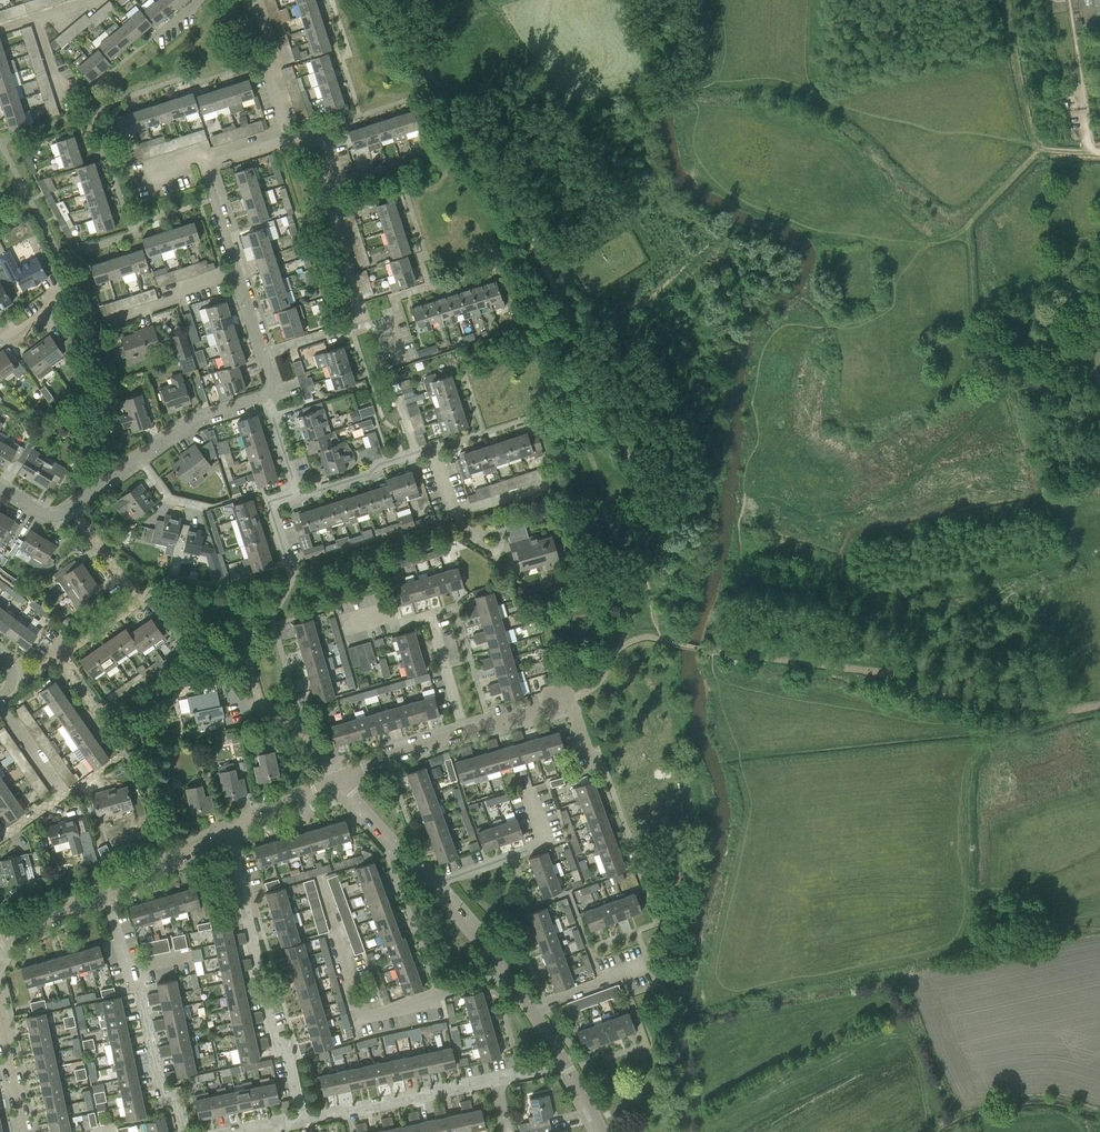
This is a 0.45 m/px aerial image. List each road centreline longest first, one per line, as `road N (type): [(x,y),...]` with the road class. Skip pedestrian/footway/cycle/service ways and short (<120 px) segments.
road 1 (residential): [(300,1121),(287,1056),(267,1017),(230,830)]
road 2 (residential): [(502,973),(373,1013),(364,1008),(320,877)]
road 3 (residential): [(463,732),(429,618),(400,627),(392,614),(345,627)]
road 4 (residential): [(58,657),(137,601),(72,506)]
road 5 (residential): [(300,1121),(503,1075)]
road 6 (track): [(1099,152),(1041,148),(955,235),(940,236)]
road 7 (residential): [(298,497),(480,434)]
road 8 (residential): [(237,270),(213,170),(218,160),(288,137)]
road 9 (residential): [(65,794),(123,752),(58,657)]
road 10 (residential): [(430,883),(549,843),(528,789)]
road 11 (residential): [(591,765),(570,701),(463,732)]
road 12 (residential): [(185,1131),(129,969)]
road 13 (residential): [(237,270),(175,292),(177,302),(93,326)]
road 14 (track): [(1041,148),(1026,123),(1006,0)]
road 15 (residential): [(138,460),(186,423),(268,396)]
road 16 (residential): [(104,891),(230,830)]
road 17 (residential): [(430,883),(338,779)]
road 18 (residential): [(463,732),(338,779)]
road 19 (residential): [(529,1009),(649,965)]
road 20 (residential): [(24,1131),(0,1009)]

